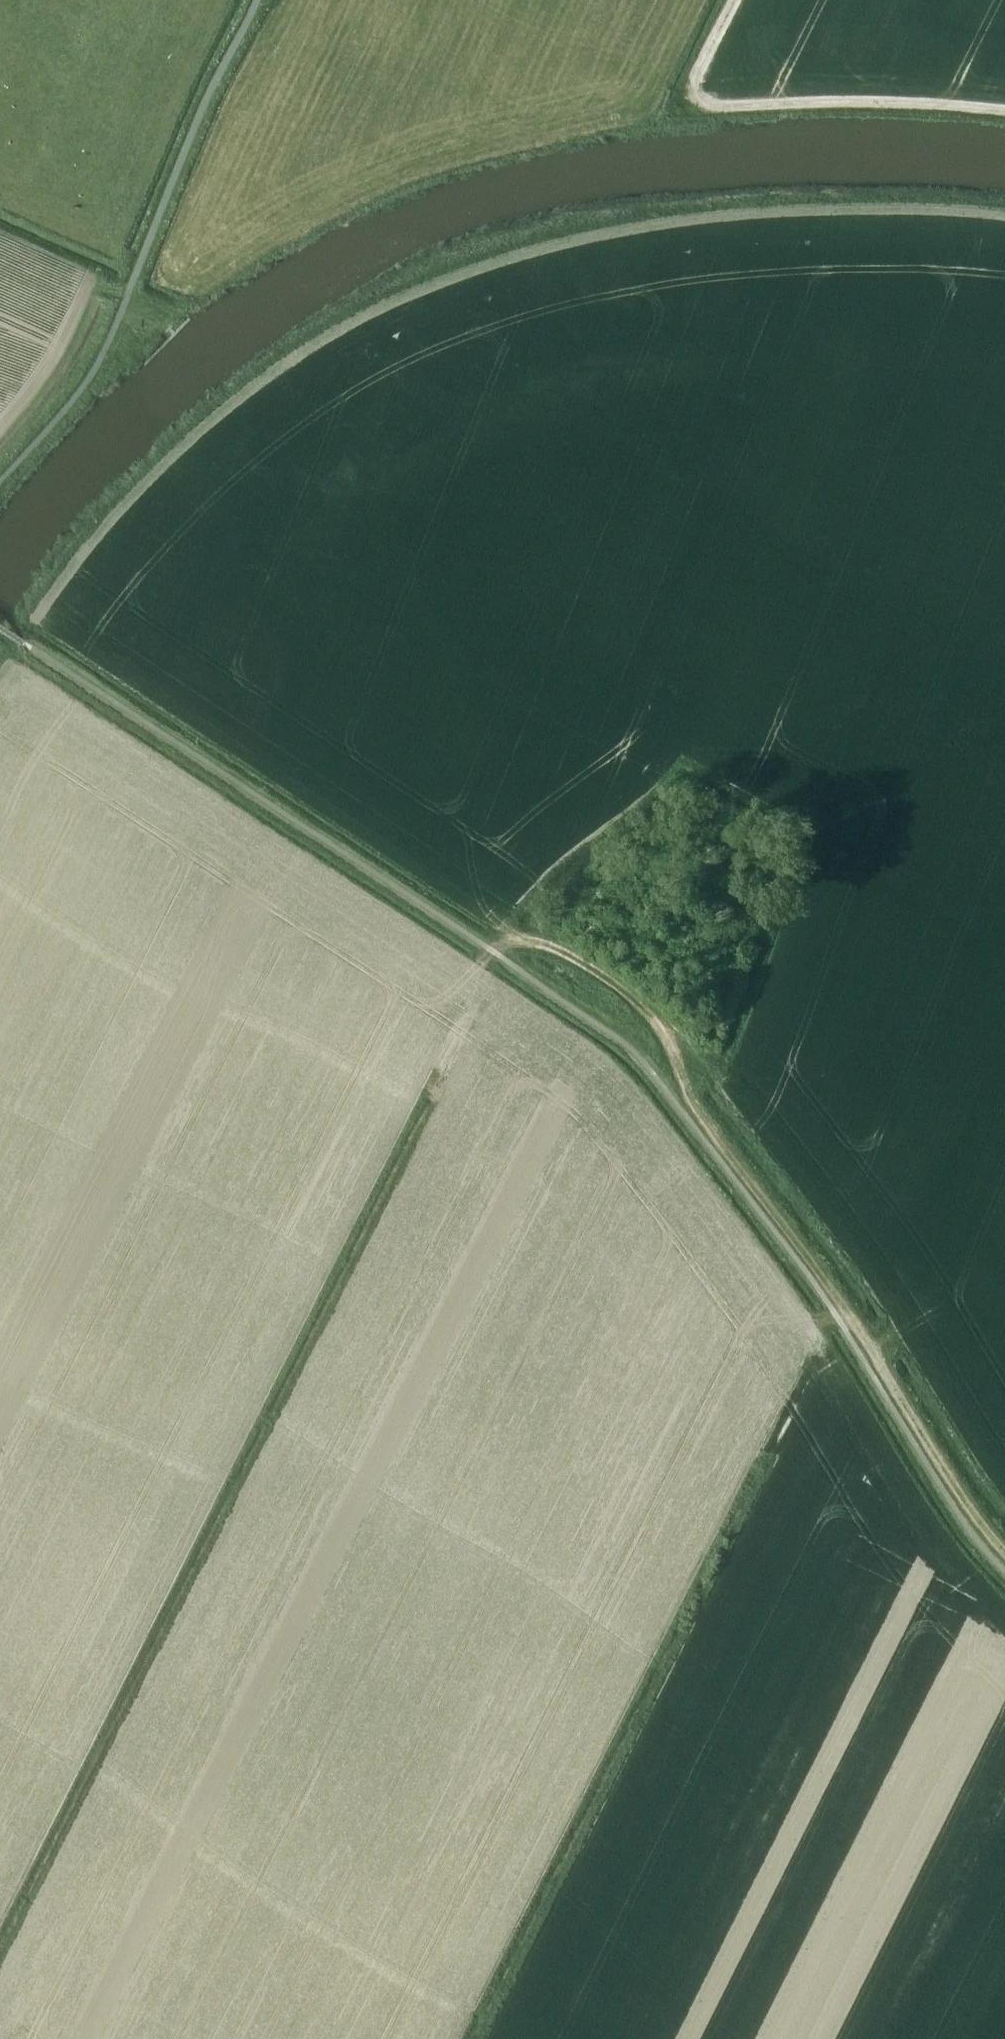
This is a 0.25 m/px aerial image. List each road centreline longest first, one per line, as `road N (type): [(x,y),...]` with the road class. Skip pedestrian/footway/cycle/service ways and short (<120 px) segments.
road 1 (track): [(1004,1549),(942,1472),(850,1316),(691,1099),(649,1009),(511,924),(493,951)]
road 2 (track): [(717,103),(703,97),(698,78),(736,0)]

